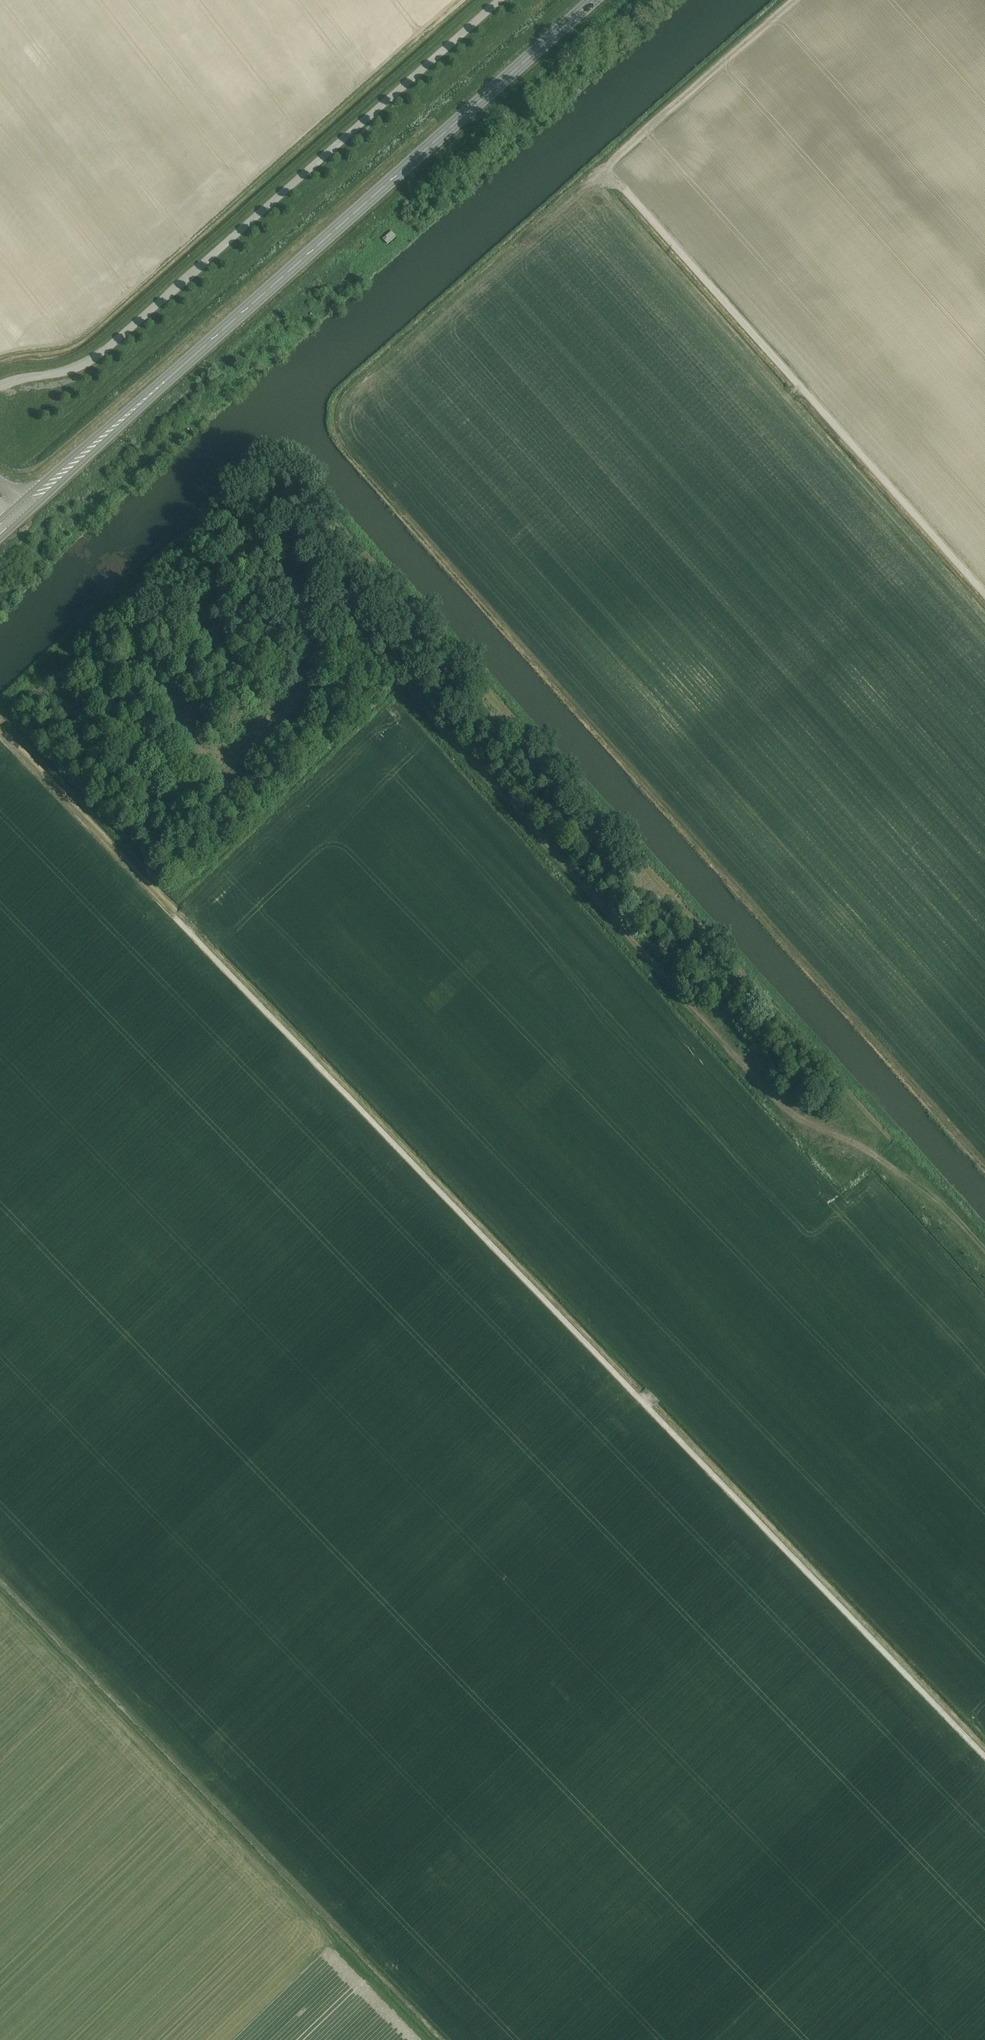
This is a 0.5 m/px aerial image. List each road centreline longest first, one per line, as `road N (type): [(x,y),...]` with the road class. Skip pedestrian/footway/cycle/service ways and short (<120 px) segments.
road 1 (track): [(382,652),(776,1094),(871,1145),(984,1269)]
road 2 (trunk): [(22,509),(593,0)]
road 3 (unclassified): [(0,385),(87,363),(498,0)]

